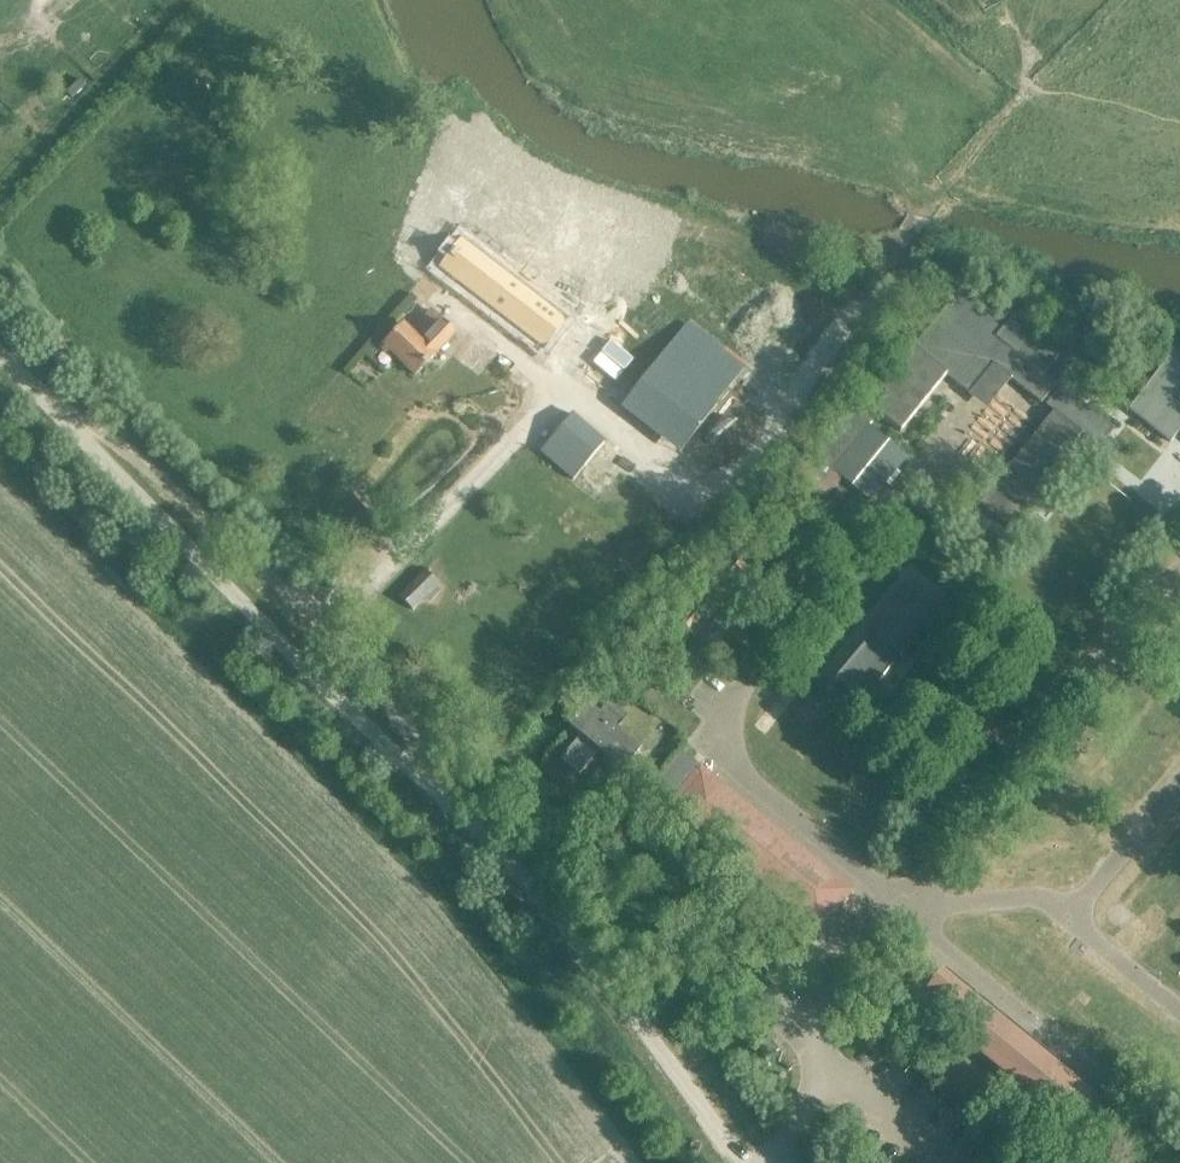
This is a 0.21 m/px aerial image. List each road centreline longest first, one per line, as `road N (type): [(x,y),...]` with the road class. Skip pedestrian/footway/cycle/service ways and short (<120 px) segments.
road 1 (unclassified): [(432,787),(429,760),(341,619),(291,593),(139,462),(48,405)]
road 2 (unclassified): [(432,787),(48,405)]
road 3 (unclassified): [(745,1162),(536,891),(432,787)]

